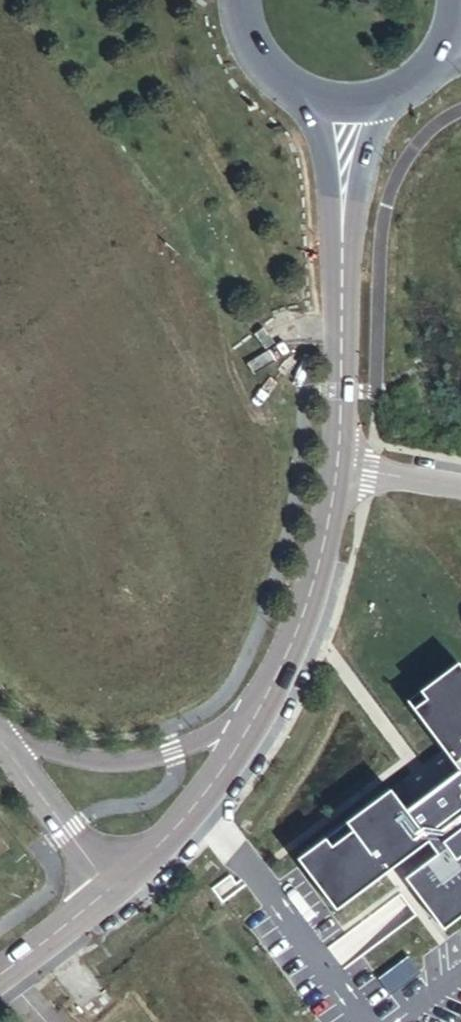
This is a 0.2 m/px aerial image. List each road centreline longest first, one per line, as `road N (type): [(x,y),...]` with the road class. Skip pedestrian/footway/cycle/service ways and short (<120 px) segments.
road 1 (unclassified): [(288,669),(225,729),(124,762),(30,748),(0,725)]
road 2 (unclassified): [(288,669),(198,800),(108,891)]
road 3 (unclassified): [(342,202),(336,466)]
road 4 (unclassified): [(336,466),(288,669)]
road 5 (unclassified): [(108,891),(0,741)]
road 6 (secondary): [(238,0),(252,49),(270,72),(322,101)]
road 7 (unclassified): [(108,891),(0,975)]
road 8 (unclassified): [(460,479),(336,466)]

